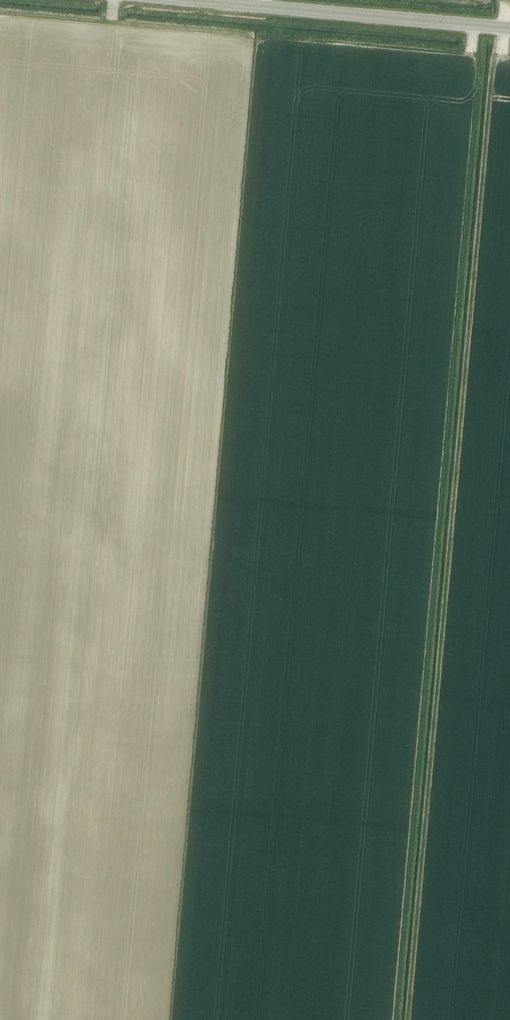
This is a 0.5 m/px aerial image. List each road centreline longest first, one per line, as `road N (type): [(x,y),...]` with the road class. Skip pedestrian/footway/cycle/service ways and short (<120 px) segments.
road 1 (secondary): [(509,29),(175,0)]

